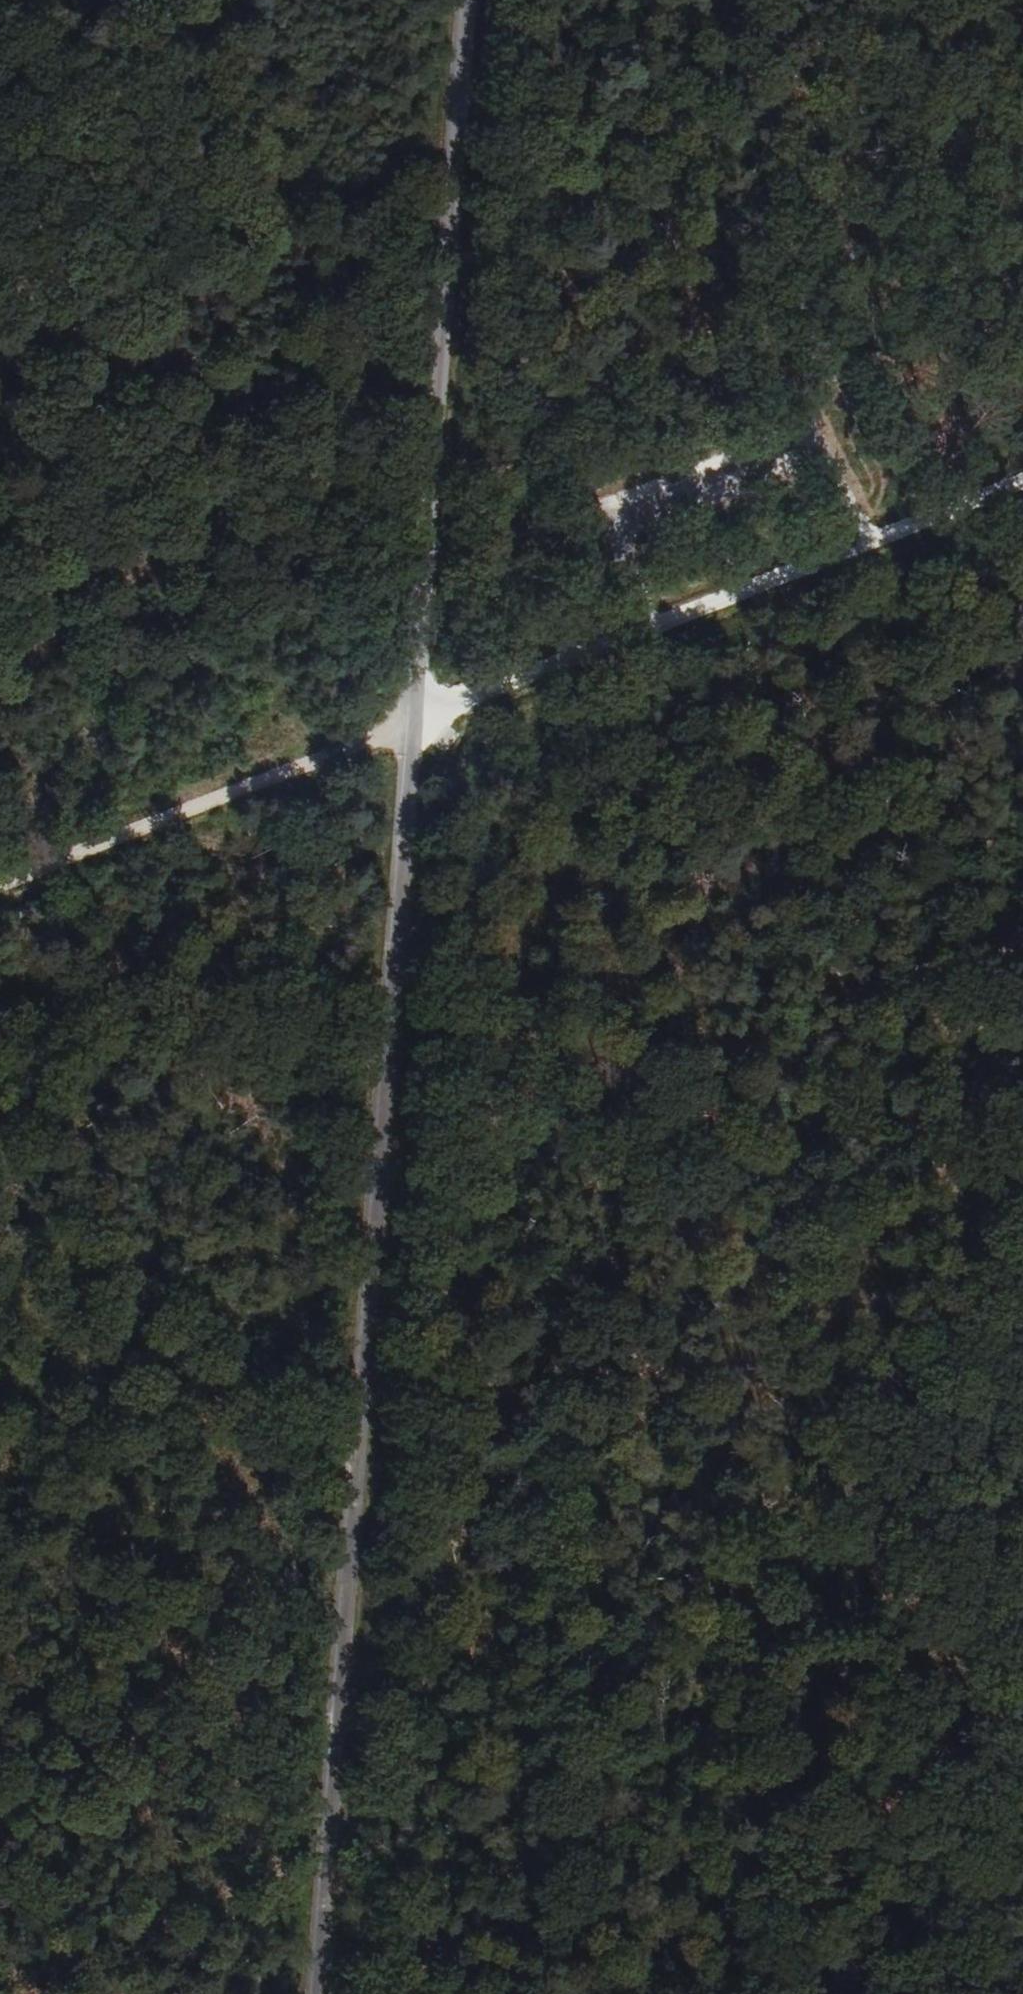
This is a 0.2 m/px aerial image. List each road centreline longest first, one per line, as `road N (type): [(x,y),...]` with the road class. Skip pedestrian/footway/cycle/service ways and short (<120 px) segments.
road 1 (unclassified): [(409,725),(315,1993)]
road 2 (unclassified): [(471,0),(409,725)]
road 3 (unclassified): [(1022,481),(409,725)]
road 4 (track): [(409,725),(0,888)]

